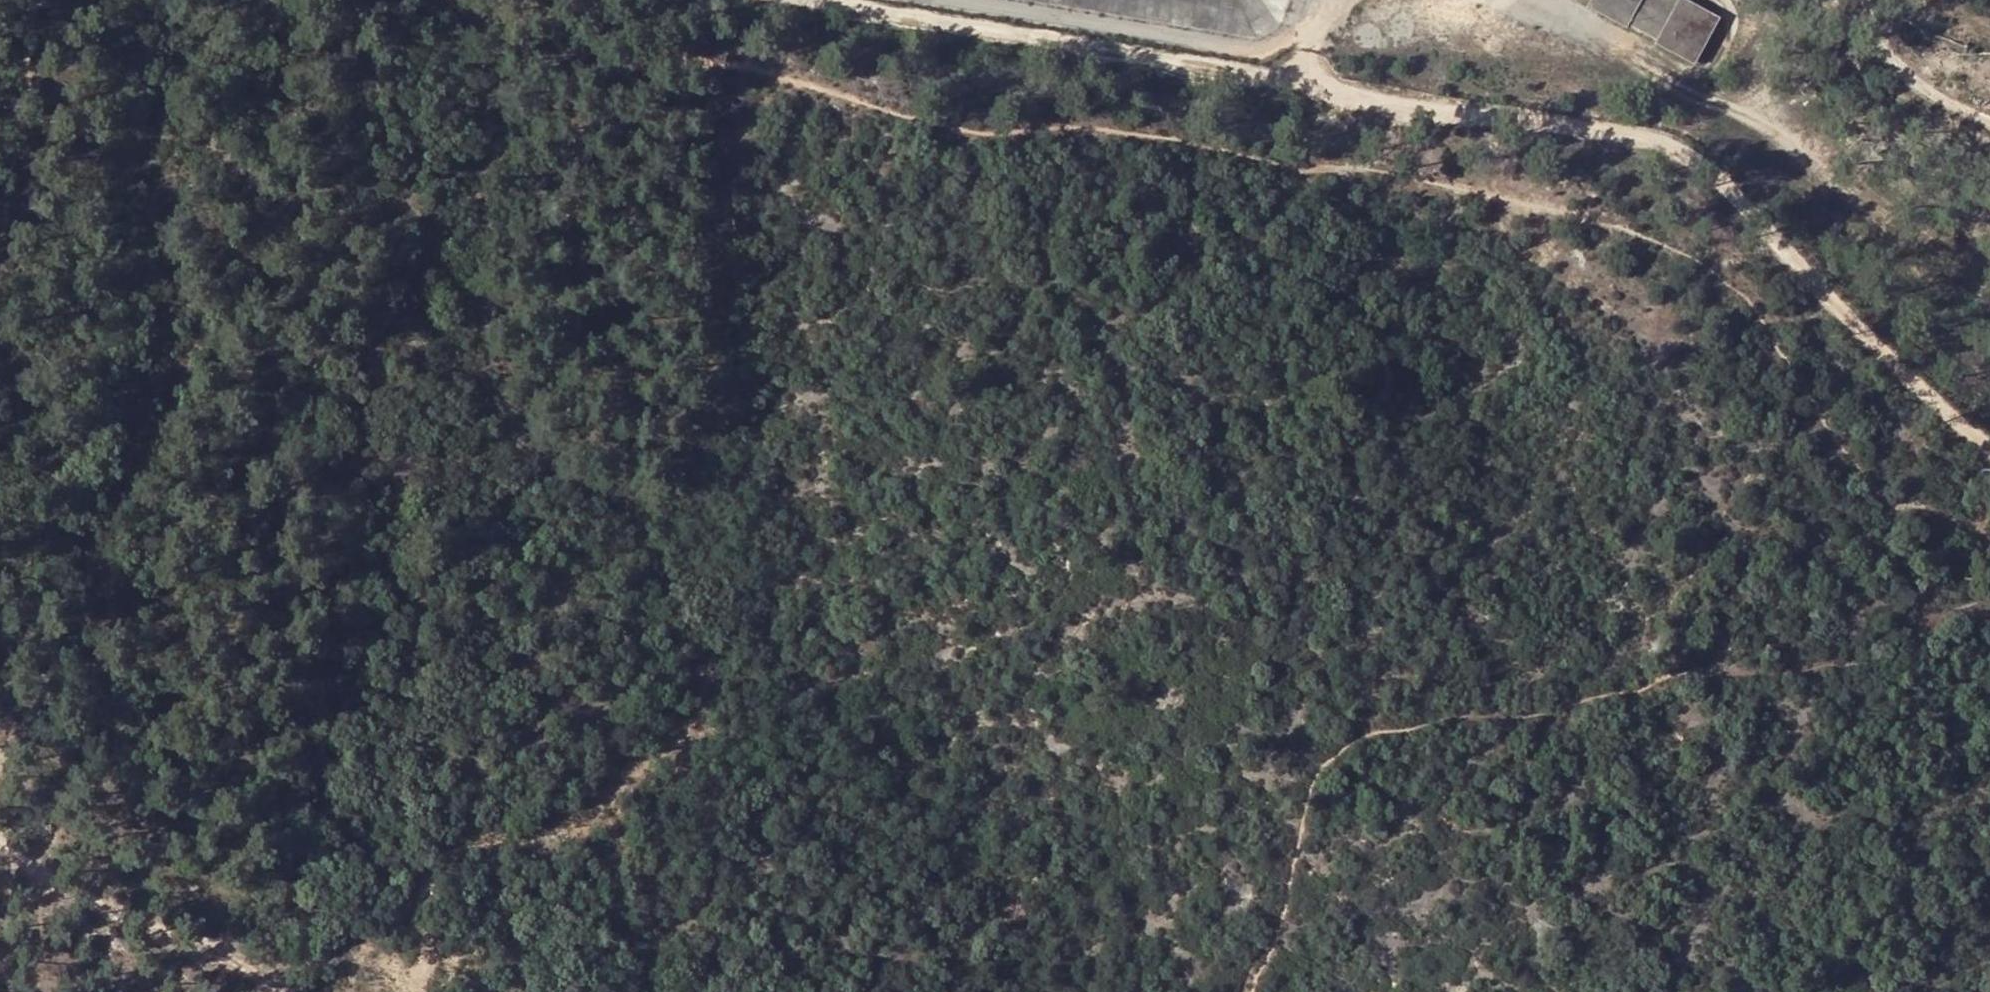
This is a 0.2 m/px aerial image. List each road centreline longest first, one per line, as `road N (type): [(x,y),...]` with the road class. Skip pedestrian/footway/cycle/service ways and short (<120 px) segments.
road 1 (track): [(809,0),(1659,142),(1691,159),(1885,357),(1989,448)]
road 2 (track): [(0,840),(93,899),(203,946),(277,991)]

